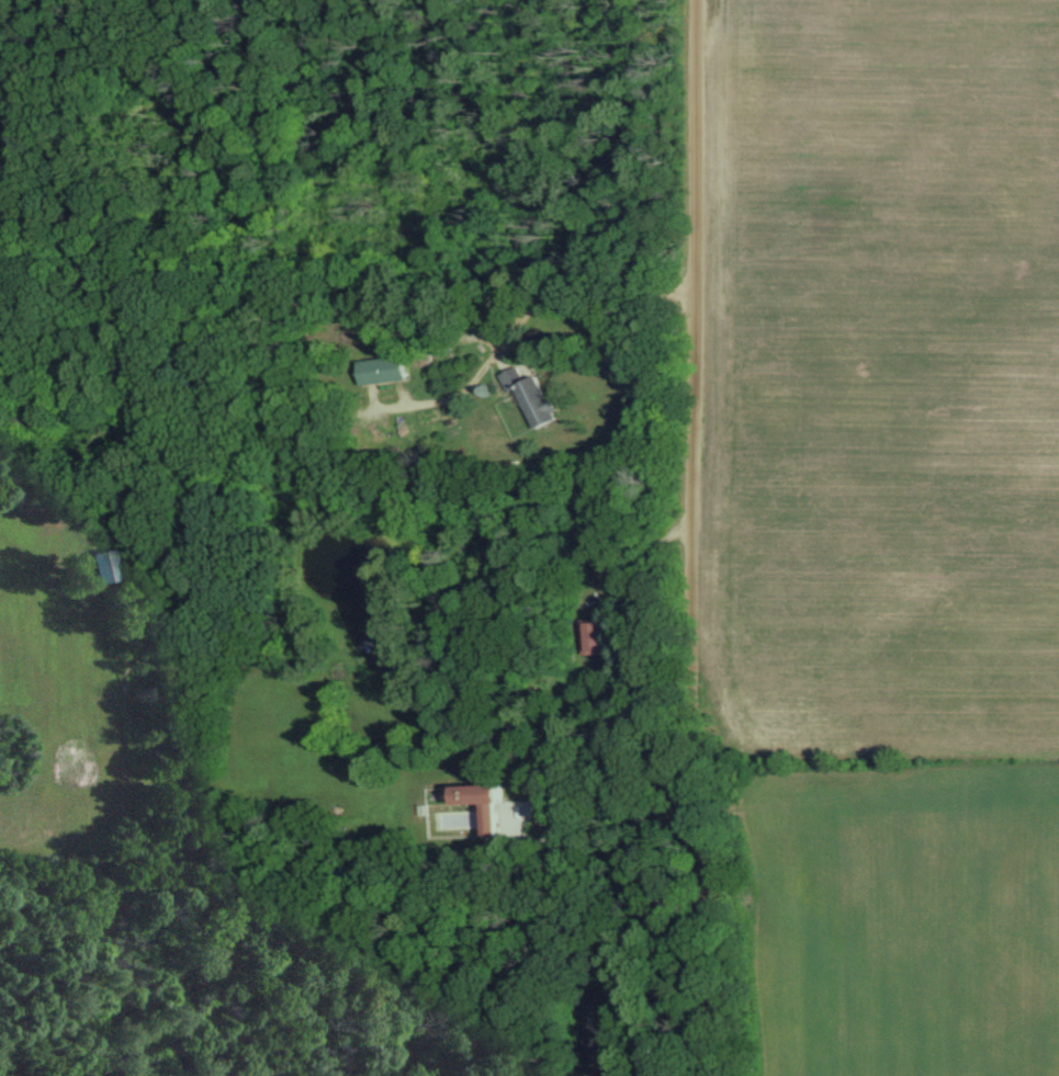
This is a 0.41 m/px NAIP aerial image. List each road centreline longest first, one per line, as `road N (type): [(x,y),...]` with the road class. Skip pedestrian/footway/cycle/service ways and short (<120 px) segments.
road 1 (residential): [(703,0),(709,1075)]

